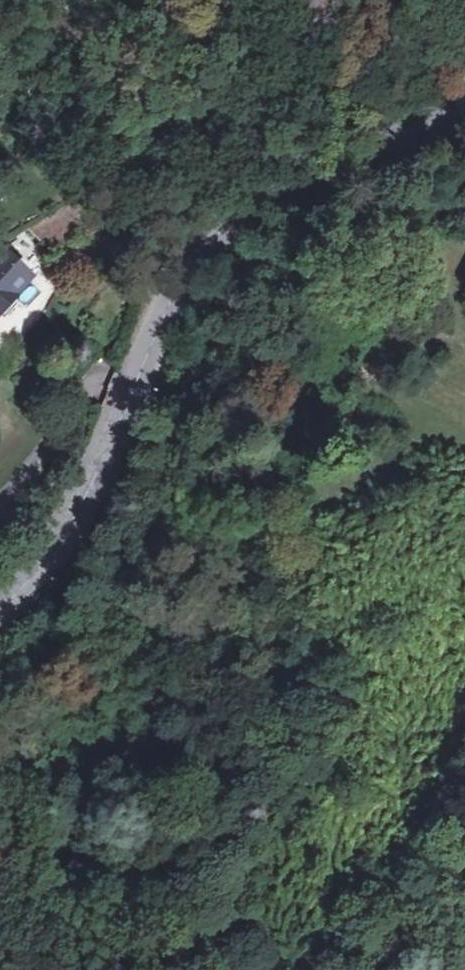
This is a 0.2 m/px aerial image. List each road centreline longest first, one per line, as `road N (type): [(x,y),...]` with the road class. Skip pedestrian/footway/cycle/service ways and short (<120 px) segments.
road 1 (secondary): [(0,607),(64,529),(186,274),(213,242),(261,200),(309,173),(464,112)]

